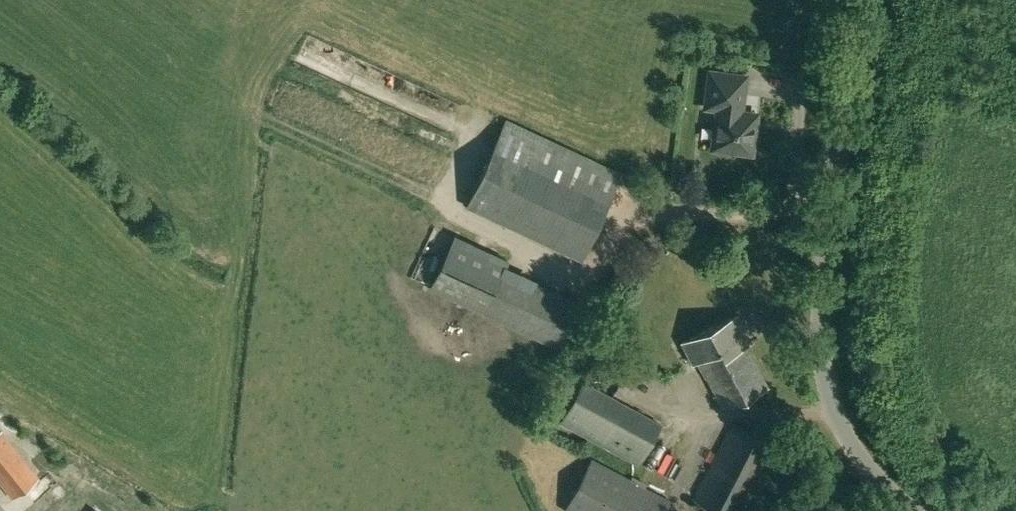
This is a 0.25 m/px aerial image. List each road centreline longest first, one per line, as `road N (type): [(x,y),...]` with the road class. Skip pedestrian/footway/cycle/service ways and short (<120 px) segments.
road 1 (unclassified): [(910,510),(845,435),(823,360),(844,127),(867,0)]

